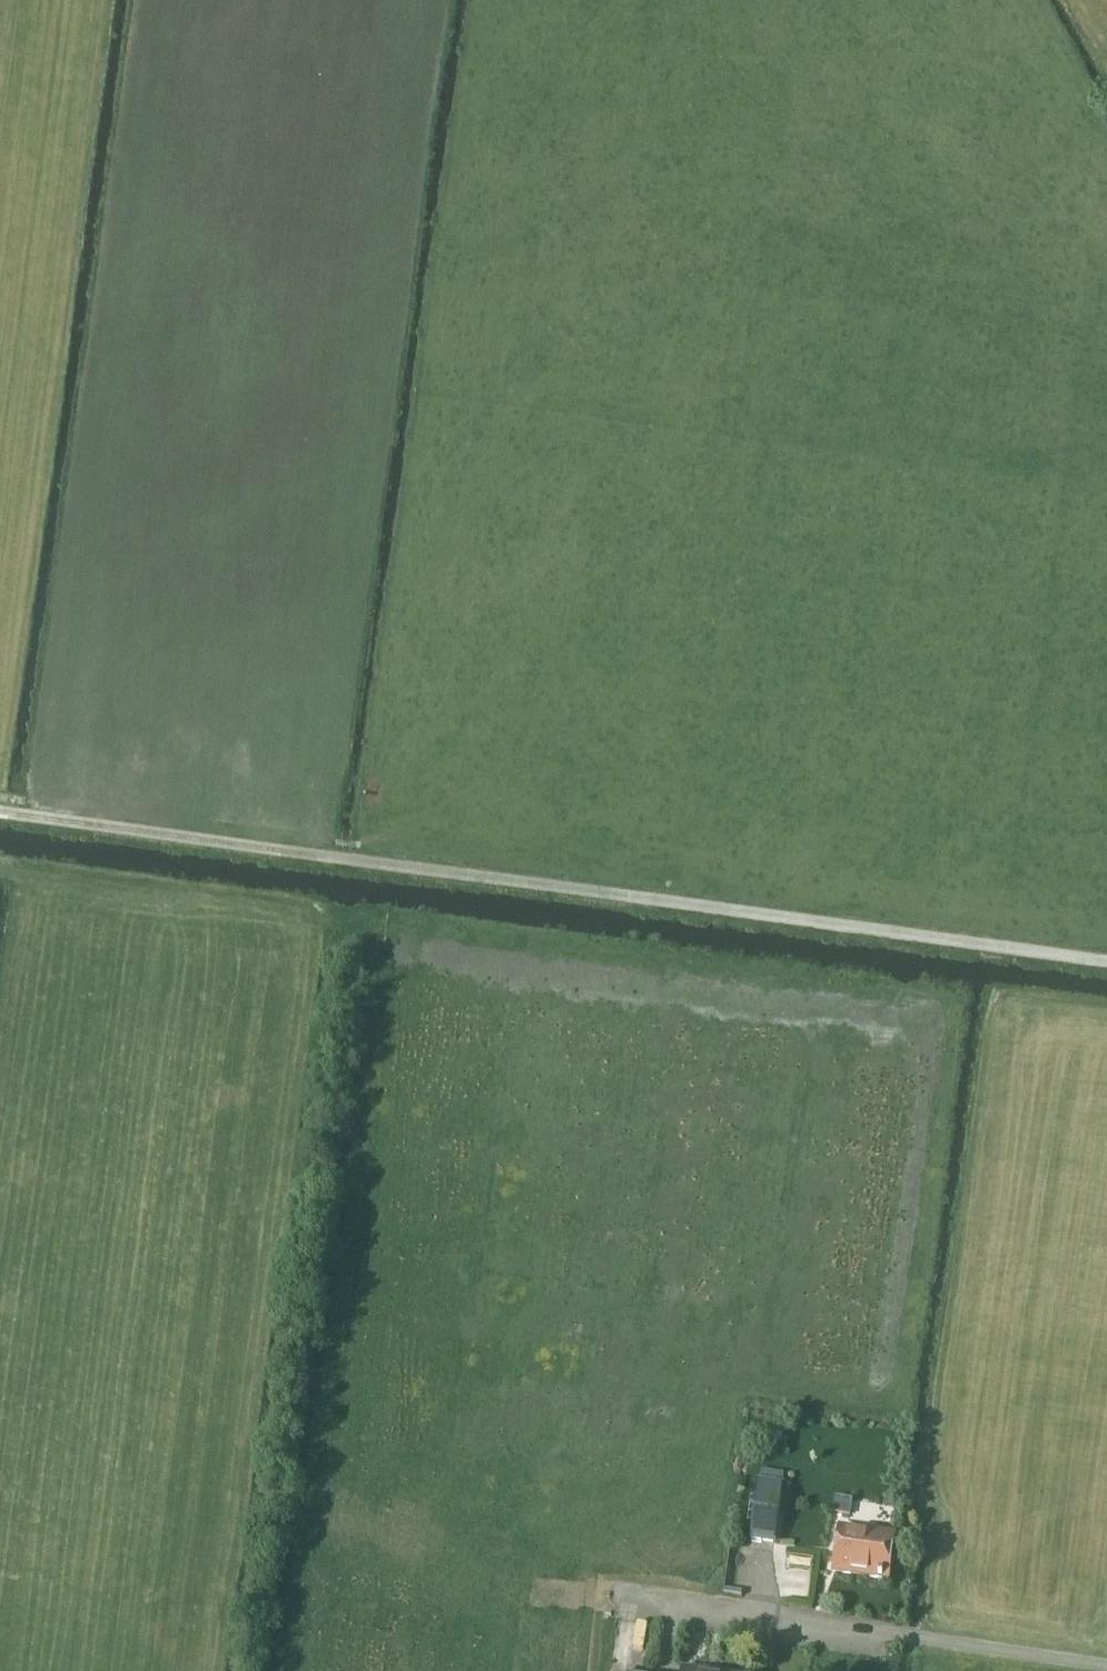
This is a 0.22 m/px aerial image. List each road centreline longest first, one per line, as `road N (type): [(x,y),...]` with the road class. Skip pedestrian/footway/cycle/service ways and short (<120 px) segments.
road 1 (track): [(1106,962),(0,811)]
road 2 (track): [(1106,253),(1081,251),(1106,110)]

